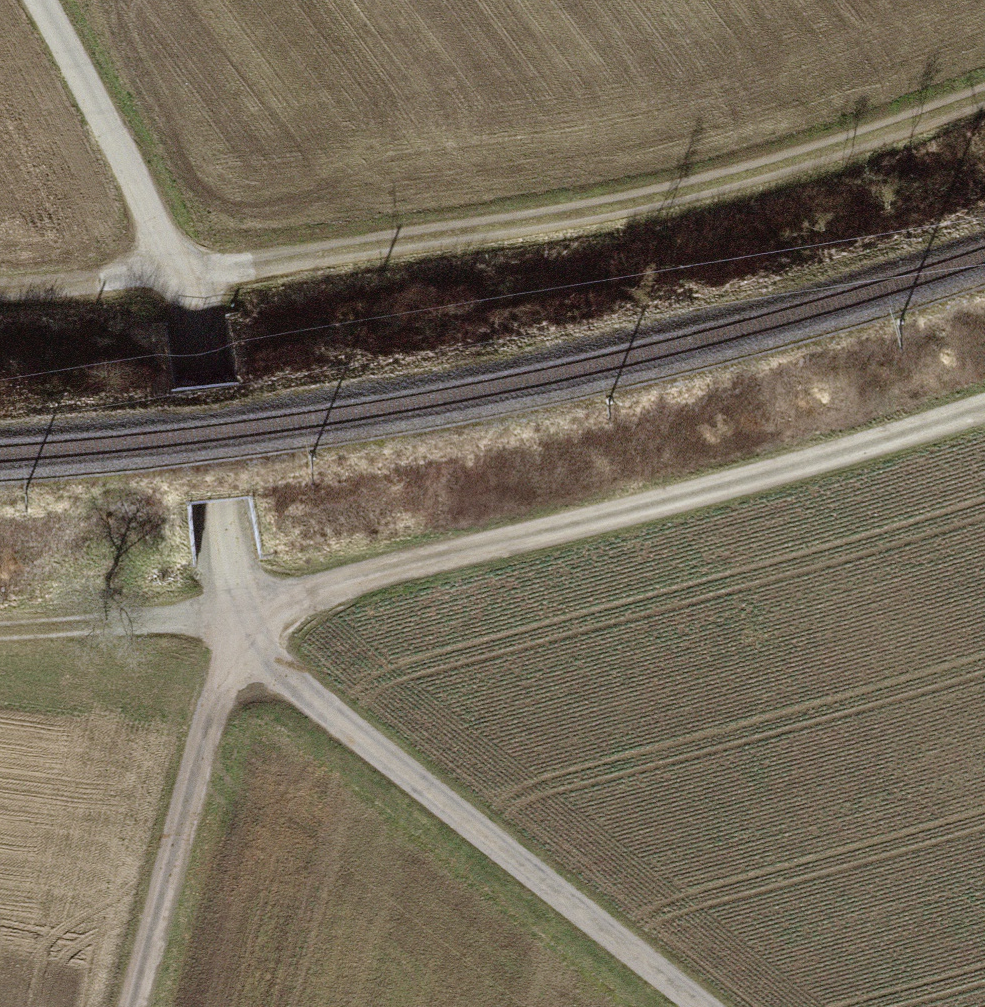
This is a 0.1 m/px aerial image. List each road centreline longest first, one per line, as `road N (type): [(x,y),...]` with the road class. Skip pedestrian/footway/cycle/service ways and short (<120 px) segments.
road 1 (track): [(0,634),(239,628),(984,402)]
road 2 (track): [(984,102),(919,130),(177,284),(0,289)]
road 3 (track): [(239,628),(206,384),(177,284),(29,0)]
road 4 (track): [(714,1006),(239,628)]
road 5 (track): [(139,1006),(239,628)]

